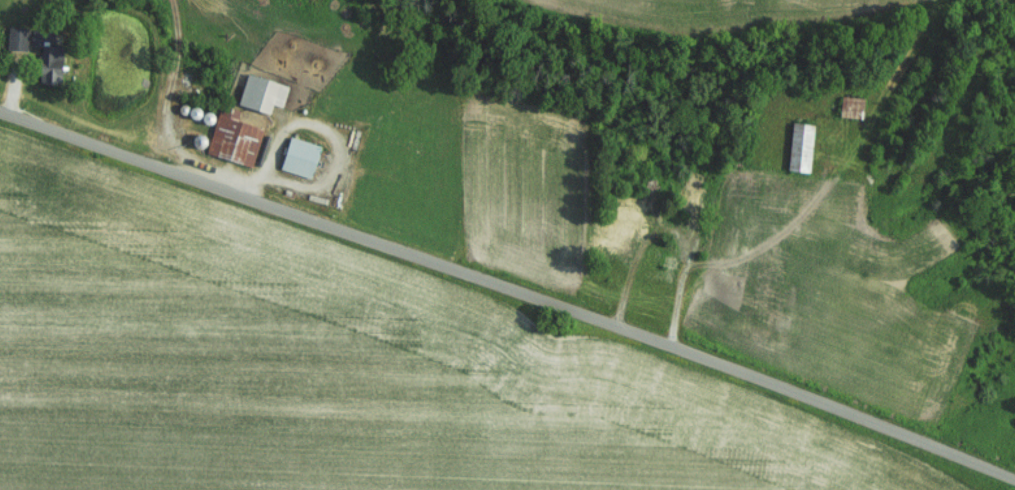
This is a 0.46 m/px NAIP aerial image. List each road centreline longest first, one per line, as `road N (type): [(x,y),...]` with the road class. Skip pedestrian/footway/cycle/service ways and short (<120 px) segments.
road 1 (residential): [(1014,479),(612,325),(0,113)]

